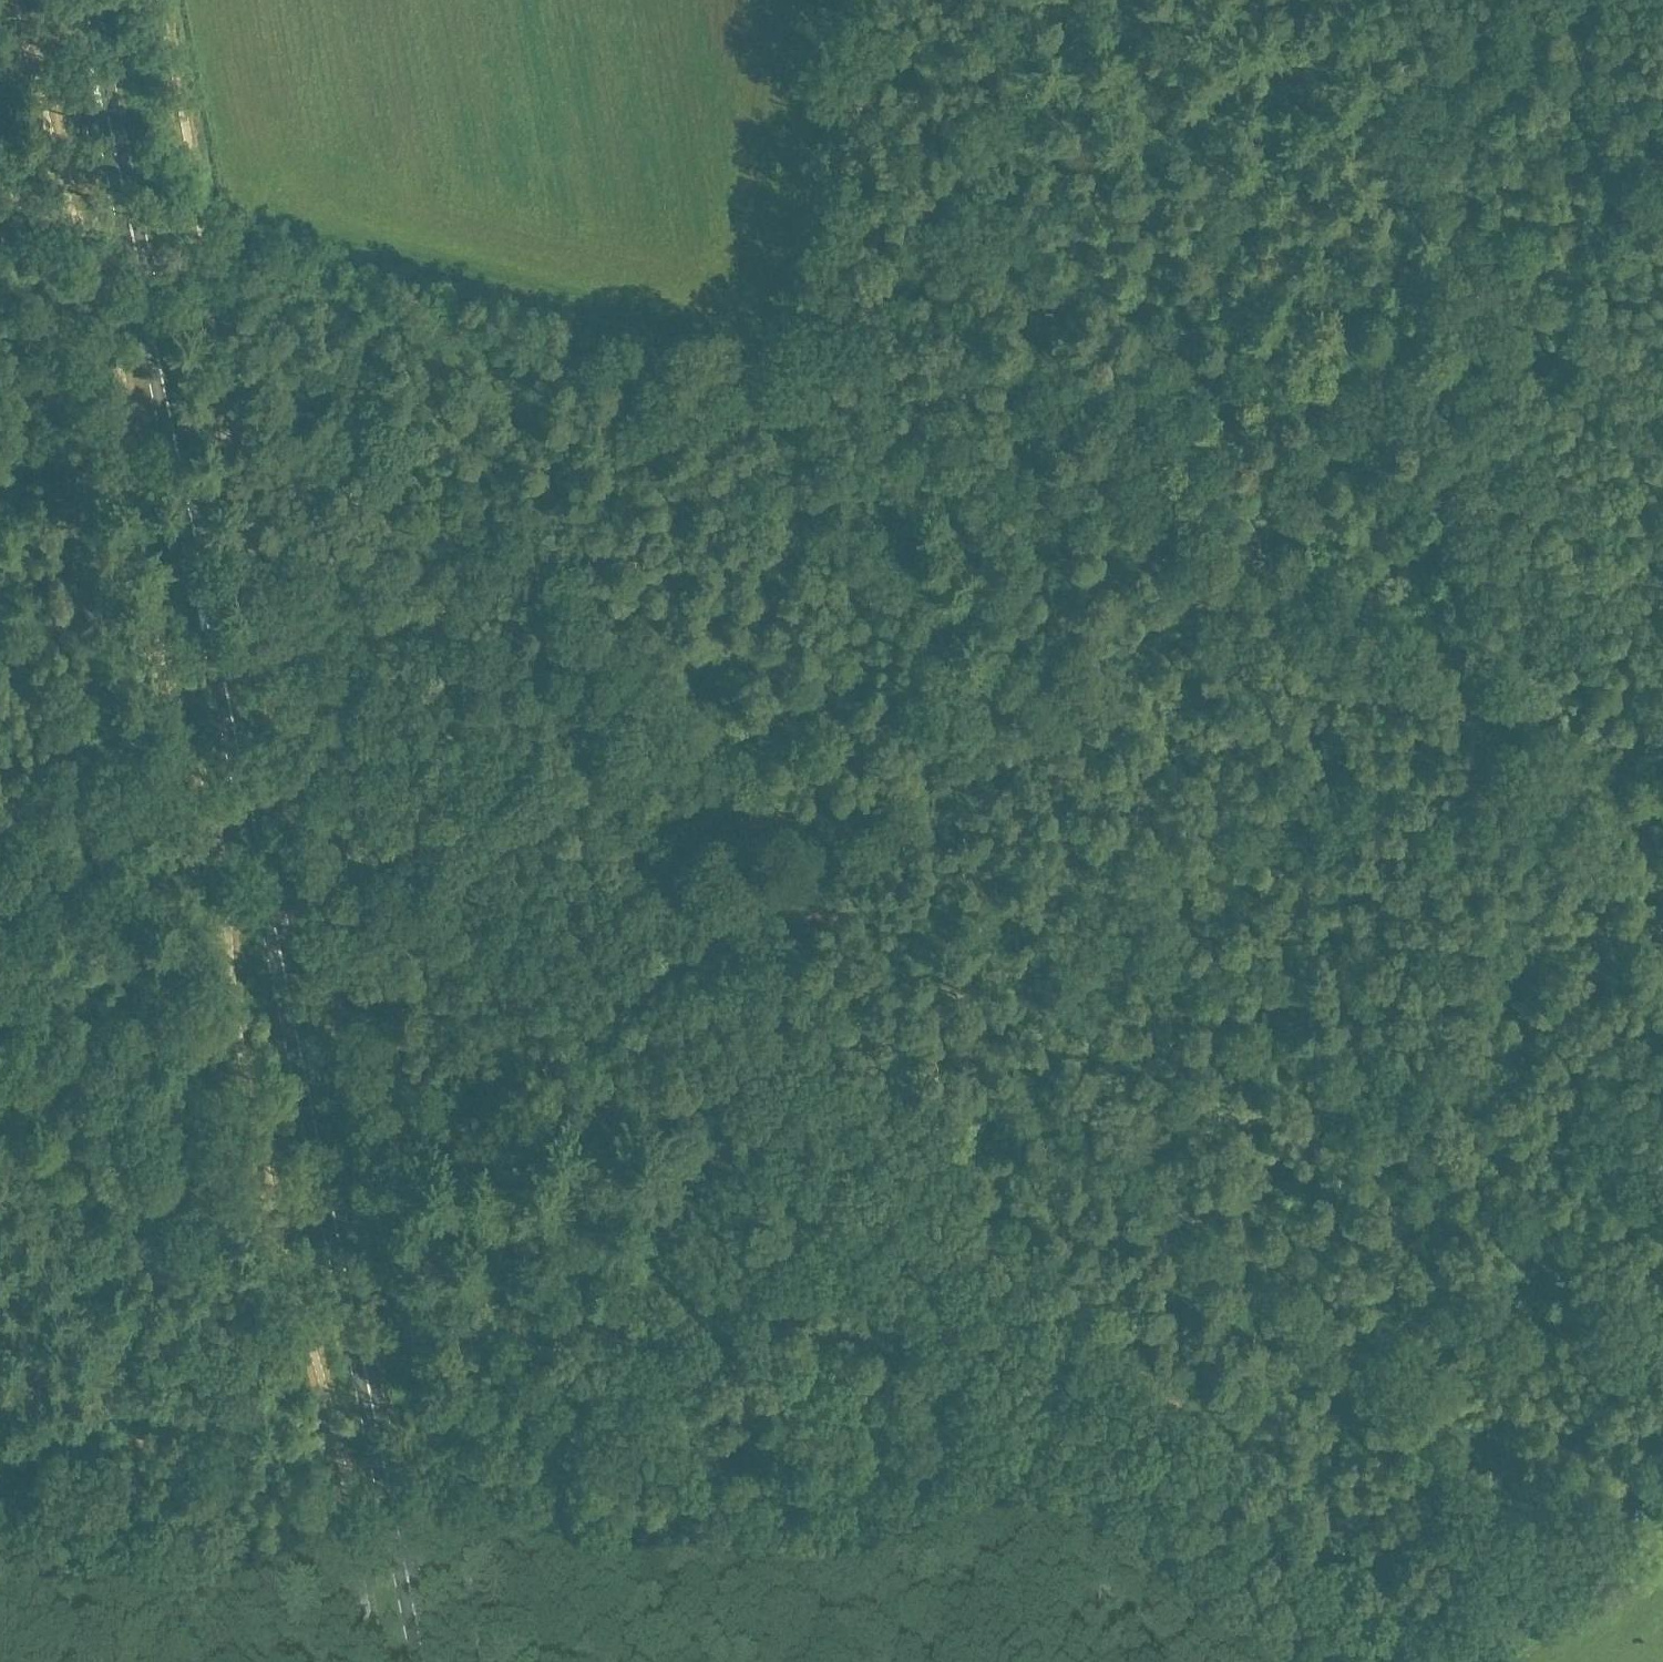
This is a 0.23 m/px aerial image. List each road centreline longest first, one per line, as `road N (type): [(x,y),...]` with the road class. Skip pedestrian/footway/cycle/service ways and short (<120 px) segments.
road 1 (primary): [(427,1661),(90,0)]
road 2 (track): [(133,214),(76,219),(0,197)]

